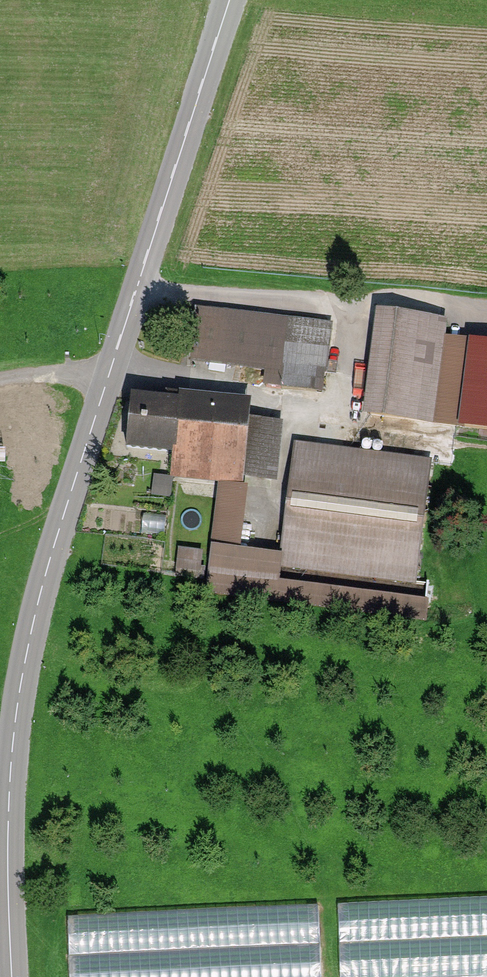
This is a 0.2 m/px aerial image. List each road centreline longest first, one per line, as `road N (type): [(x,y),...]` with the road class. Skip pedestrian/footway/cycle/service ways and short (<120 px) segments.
road 1 (tertiary): [(231,0),(39,593),(11,755),(11,976)]

